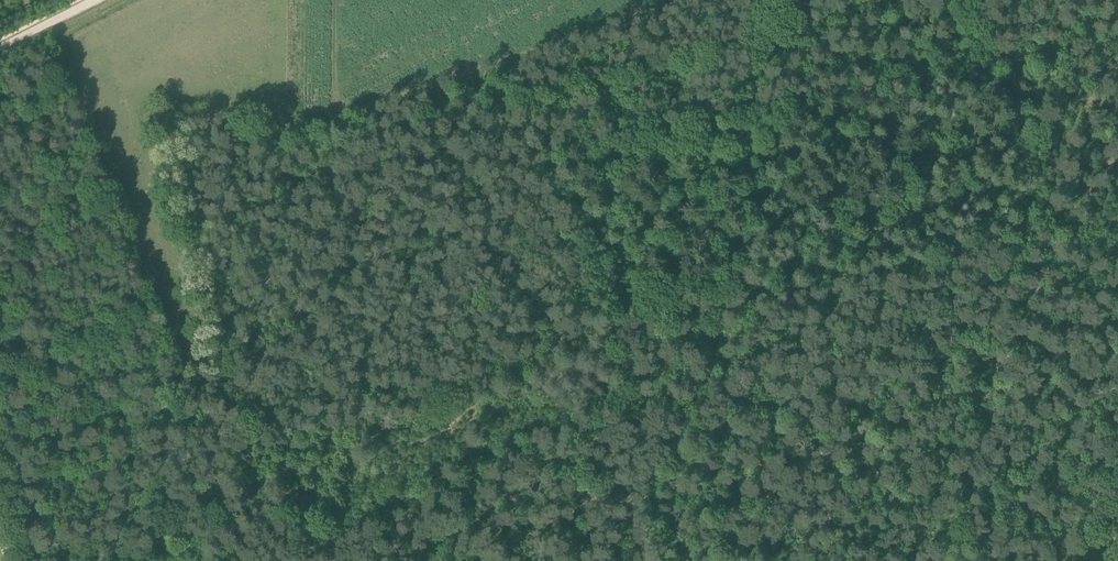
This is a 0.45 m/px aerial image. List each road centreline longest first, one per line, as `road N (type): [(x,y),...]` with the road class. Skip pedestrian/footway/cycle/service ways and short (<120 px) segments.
road 1 (track): [(195,221),(218,345),(302,560)]

